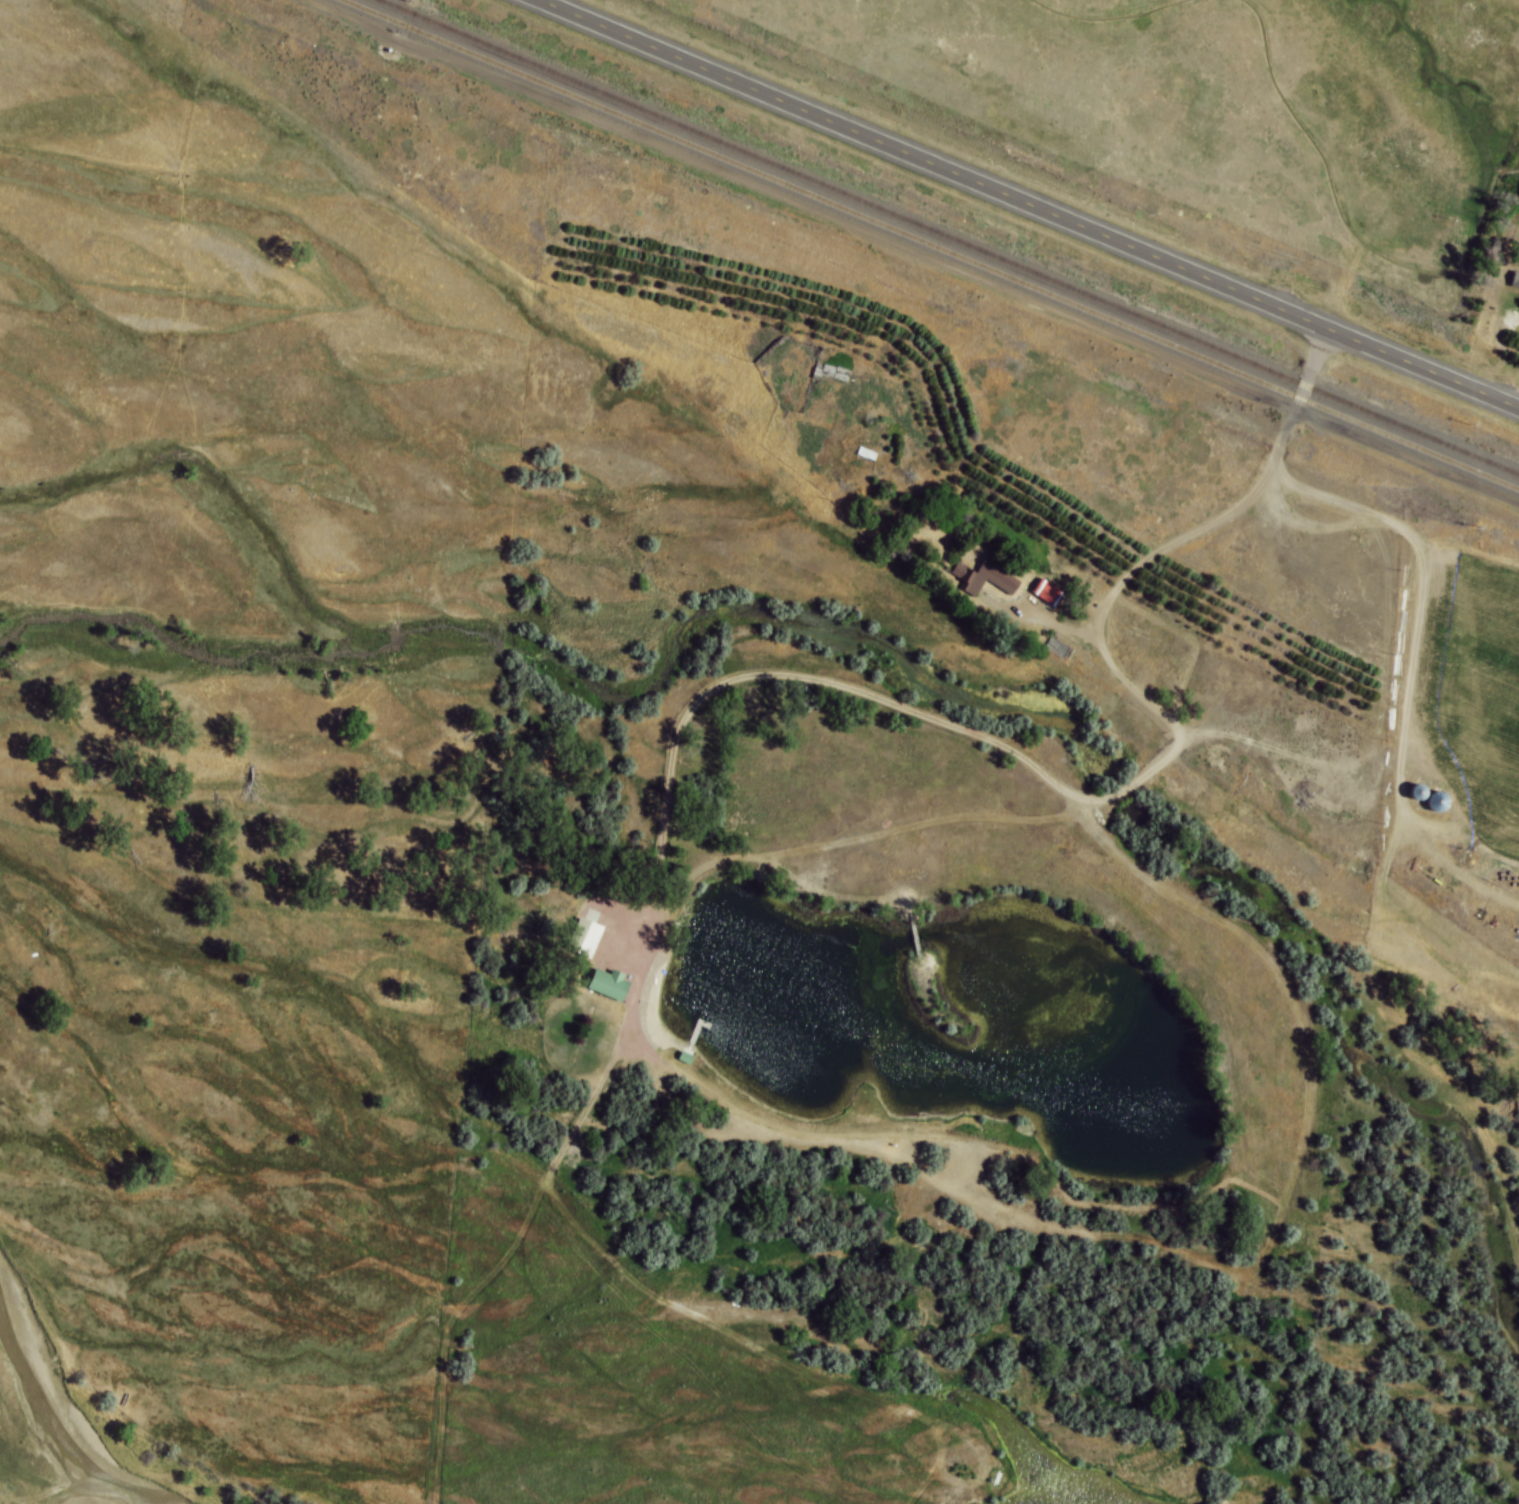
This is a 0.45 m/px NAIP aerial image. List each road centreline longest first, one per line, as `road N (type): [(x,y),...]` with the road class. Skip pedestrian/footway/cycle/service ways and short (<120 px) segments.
road 1 (primary): [(1518,407),(539,0)]

